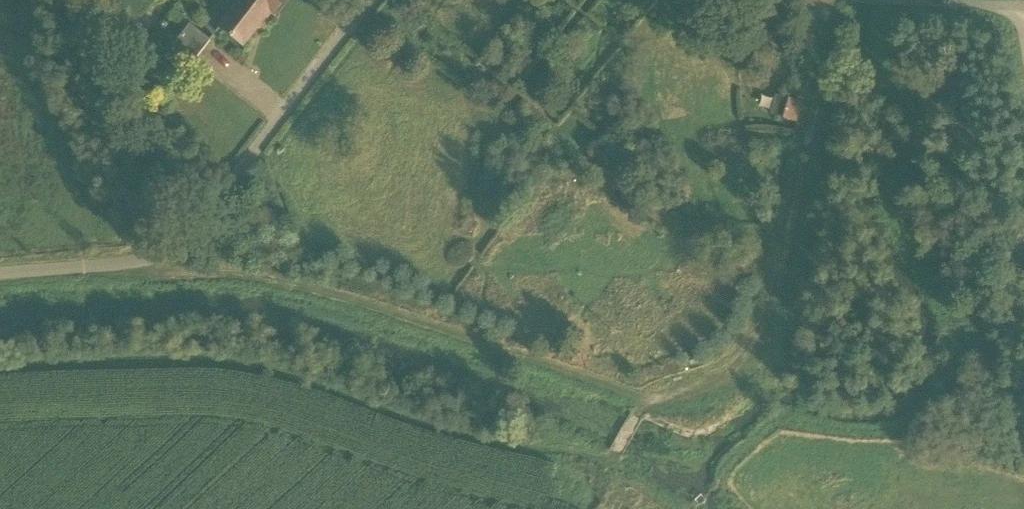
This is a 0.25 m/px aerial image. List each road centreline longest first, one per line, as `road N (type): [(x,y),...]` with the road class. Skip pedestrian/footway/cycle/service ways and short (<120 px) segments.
road 1 (unclassified): [(377,0),(176,246),(121,262),(0,274)]
road 2 (track): [(639,410),(694,397),(738,368),(770,334),(826,0)]
road 3 (unclassified): [(1020,10),(869,0)]

